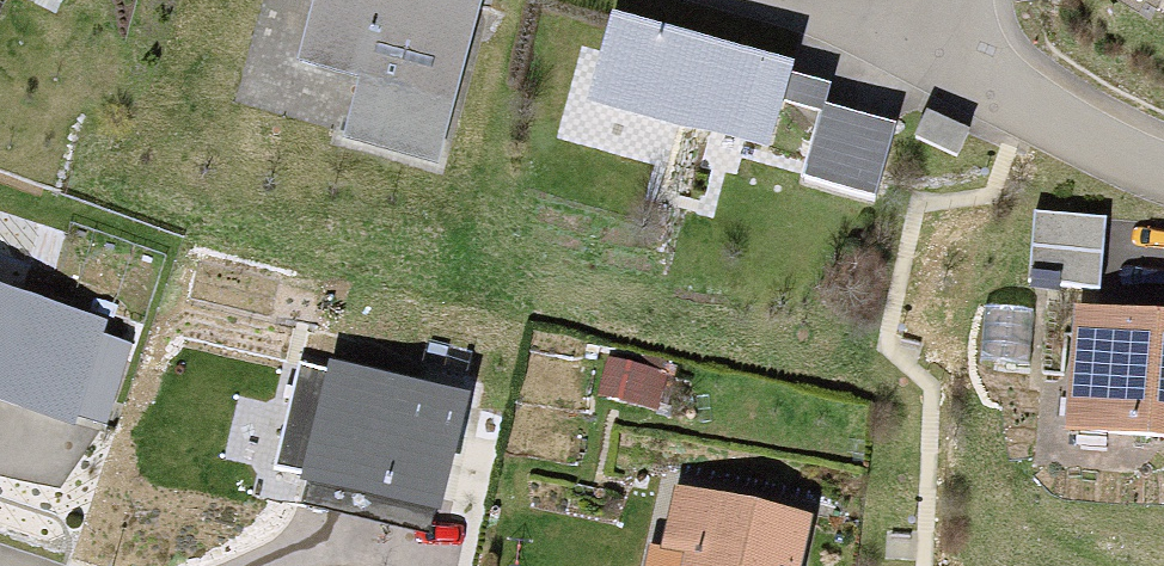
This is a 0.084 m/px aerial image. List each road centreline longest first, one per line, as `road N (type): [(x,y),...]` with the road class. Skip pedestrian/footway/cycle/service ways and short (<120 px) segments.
road 1 (residential): [(1163,157),(1020,84),(940,23)]

